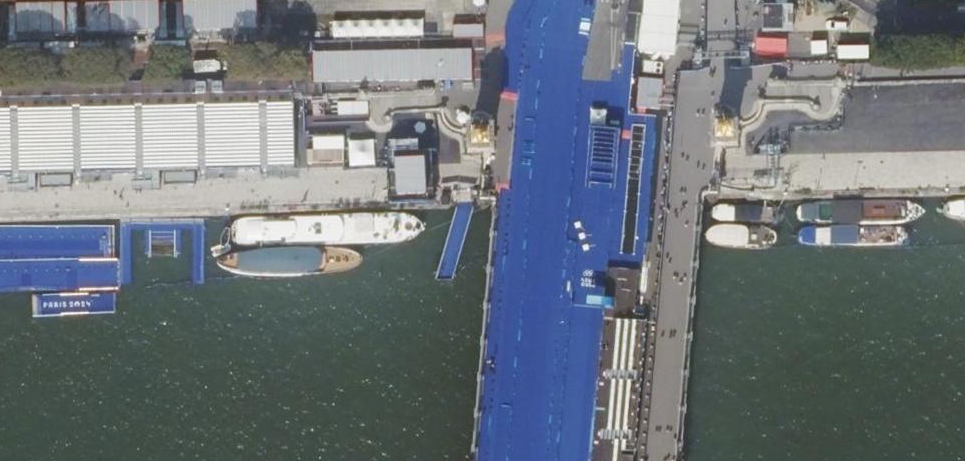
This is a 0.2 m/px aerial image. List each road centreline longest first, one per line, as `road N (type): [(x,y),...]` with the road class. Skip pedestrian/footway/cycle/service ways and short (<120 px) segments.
road 1 (primary): [(578,460),(618,0)]

